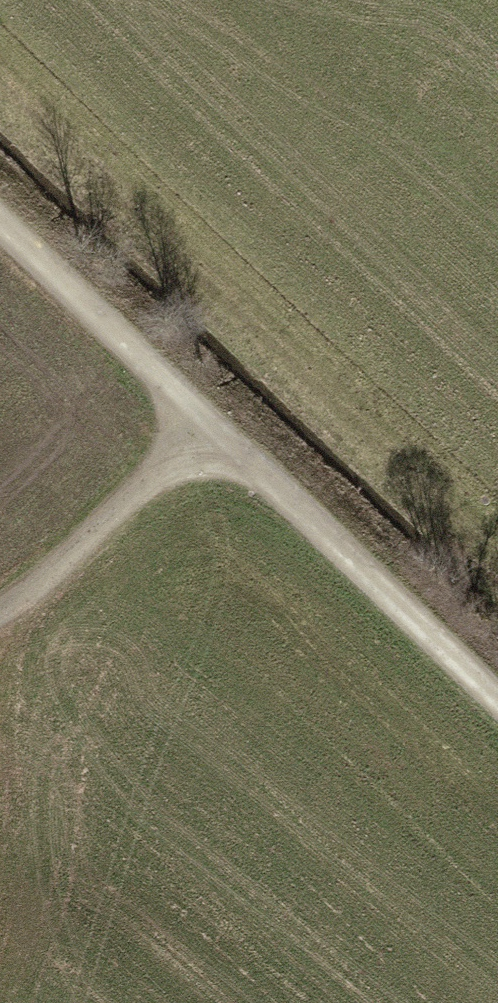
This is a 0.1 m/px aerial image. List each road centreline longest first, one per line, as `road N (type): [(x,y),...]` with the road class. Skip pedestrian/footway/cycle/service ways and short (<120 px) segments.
road 1 (track): [(497,700),(210,423)]
road 2 (track): [(210,423),(0,223)]
road 3 (track): [(210,423),(0,618)]

